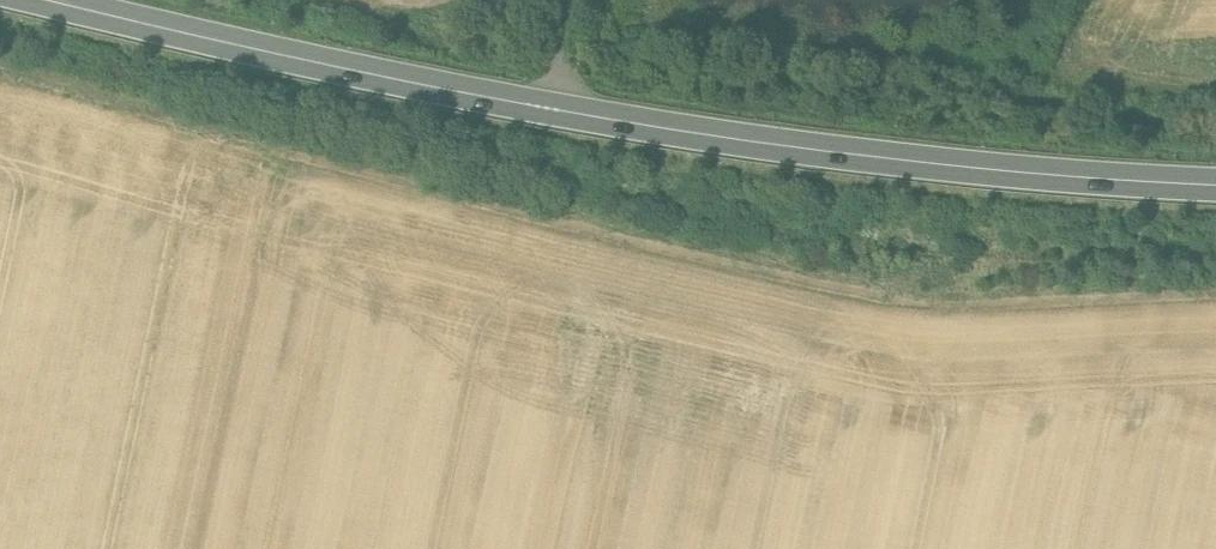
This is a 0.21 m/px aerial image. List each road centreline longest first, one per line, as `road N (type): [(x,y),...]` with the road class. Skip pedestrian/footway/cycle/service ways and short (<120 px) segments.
road 1 (track): [(1215,289),(914,300),(285,150),(0,67)]
road 2 (primary): [(544,110),(1010,173),(1215,186)]
road 3 (primary): [(42,0),(544,110)]
road 4 (track): [(1215,96),(1069,73),(1091,0)]

